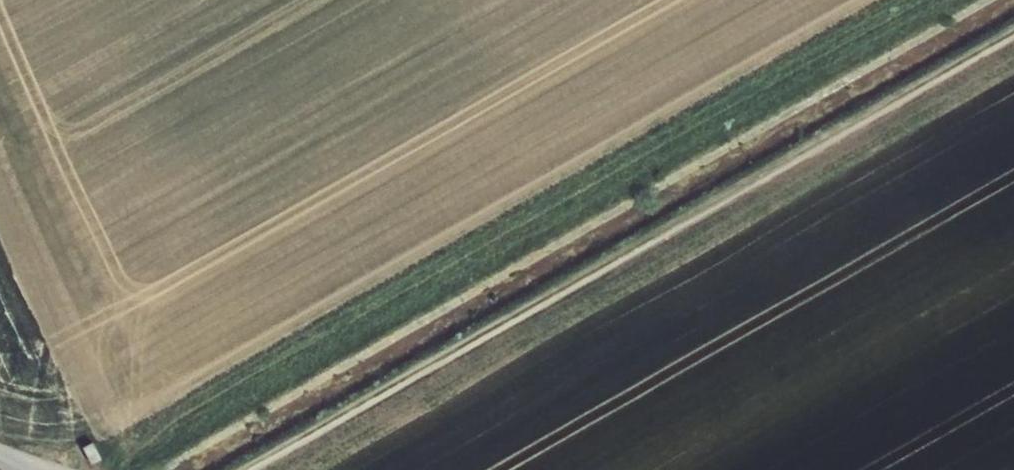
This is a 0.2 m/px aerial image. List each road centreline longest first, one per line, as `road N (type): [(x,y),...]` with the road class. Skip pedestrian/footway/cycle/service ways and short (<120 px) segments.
road 1 (track): [(1013,36),(257,469)]

